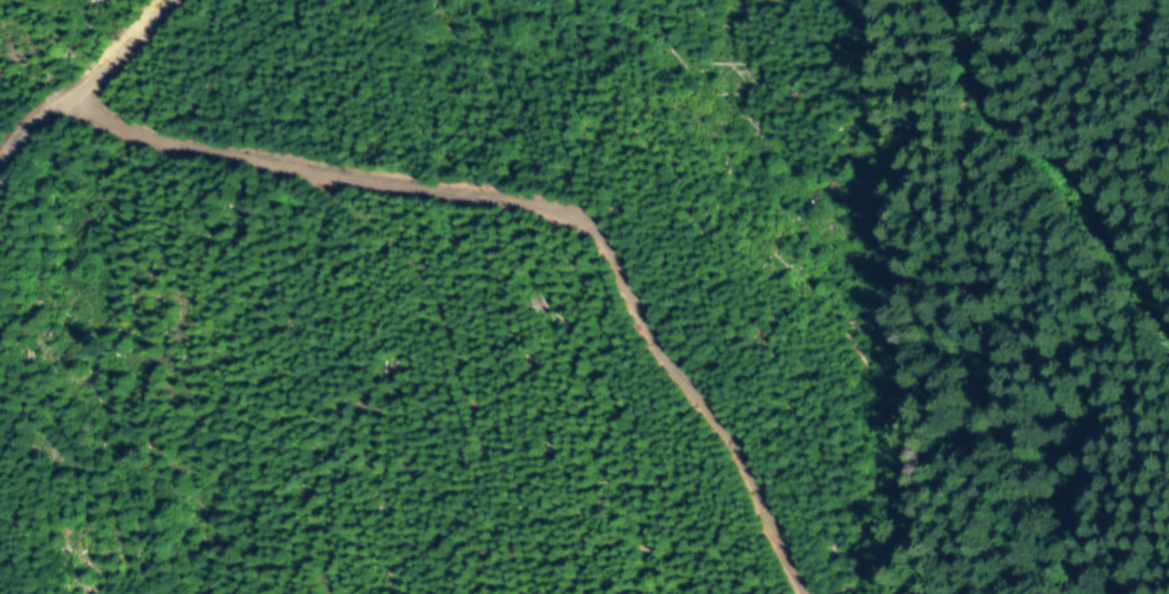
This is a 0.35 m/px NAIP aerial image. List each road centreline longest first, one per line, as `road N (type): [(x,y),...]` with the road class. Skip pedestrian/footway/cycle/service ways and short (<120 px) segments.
road 1 (track): [(0,173),(63,98),(116,64),(182,0)]

